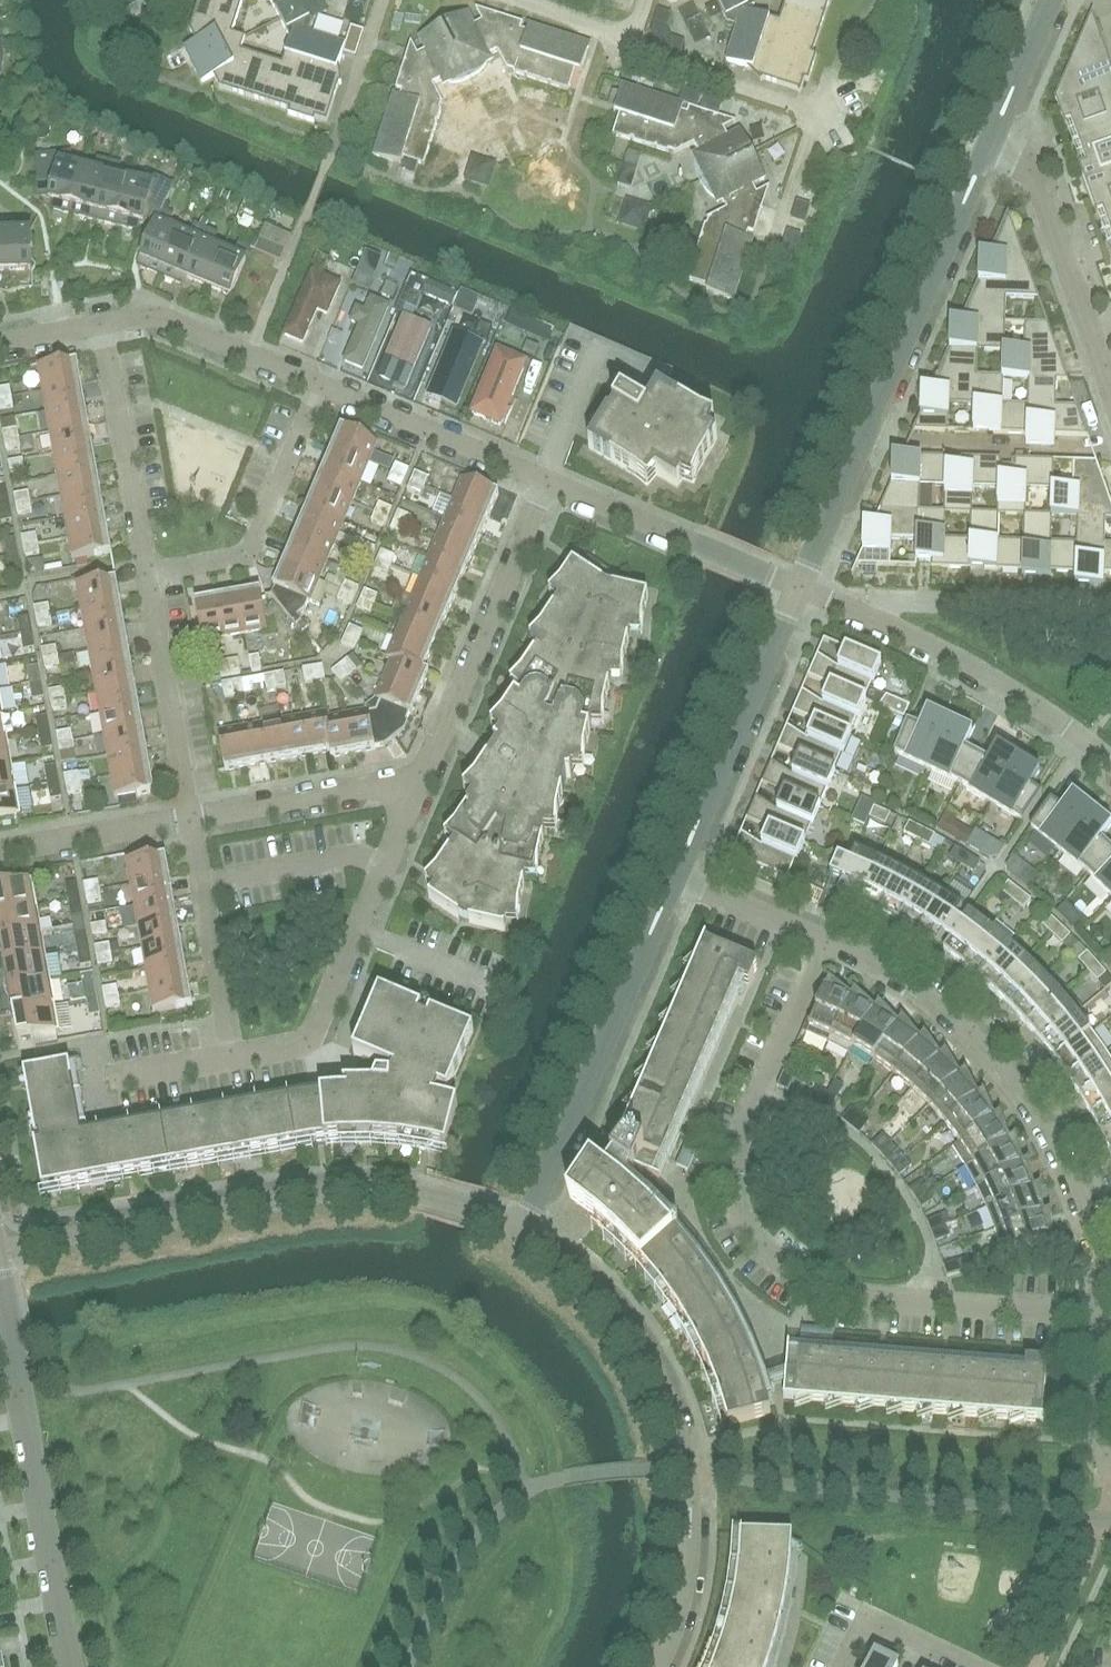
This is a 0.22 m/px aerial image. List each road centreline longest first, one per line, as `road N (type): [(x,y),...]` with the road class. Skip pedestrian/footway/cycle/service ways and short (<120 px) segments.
road 1 (residential): [(1103,1323),(823,1287),(754,1239),(731,1166),(822,936)]
road 2 (residential): [(527,1228),(432,1198),(346,1188),(0,1248)]
road 3 (residential): [(797,588),(1009,111)]
road 4 (residential): [(822,936),(915,987),(1024,1096),(1075,1188),(1103,1323)]
road 5 (residential): [(665,1666),(696,1566),(700,1474),(633,1332),(600,1291),(527,1228)]
road 6 (tertiary): [(67,1666),(0,1281)]
road 7 (residential): [(527,1228),(676,874)]
road 8 (residential): [(229,1058),(307,1039),(420,780)]
road 9 (residential): [(420,780),(546,478)]
road 10 (residential): [(676,874),(797,588)]
road 11 (residential): [(1110,765),(1040,706),(847,609)]
road 12 (residential): [(1110,394),(1009,111)]
road 13 (residential): [(147,572),(244,555),(320,384)]
road 14 (residential): [(797,588),(546,478)]
road 15 (residential): [(1110,608),(890,602),(847,609)]
road 16 (residential): [(147,572),(100,314)]
road 17 (residential): [(187,822),(147,572)]
road 18 (residential): [(546,478),(320,384)]
road 19 (residential): [(229,1058),(187,822)]
road 20 (residential): [(187,822),(420,780)]
road 21 (residential): [(320,384),(135,306),(100,314)]
road 22 (residential): [(0,851),(187,822)]
road 23 (residential): [(676,874),(822,936)]
road 24 (residential): [(842,1666),(865,1621),(963,1666)]
road 25 (residential): [(97,1082),(229,1058)]
road 26 (residential): [(1103,1323),(1110,1452)]

